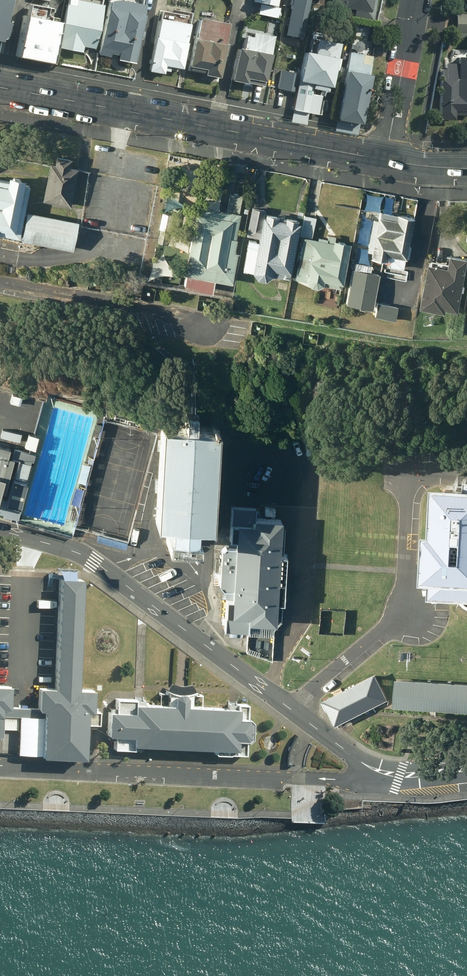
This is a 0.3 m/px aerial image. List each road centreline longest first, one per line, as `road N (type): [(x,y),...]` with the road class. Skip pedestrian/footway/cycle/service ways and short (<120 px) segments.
road 1 (tertiary): [(385,161),(0,87)]
road 2 (residential): [(415,0),(385,161)]

